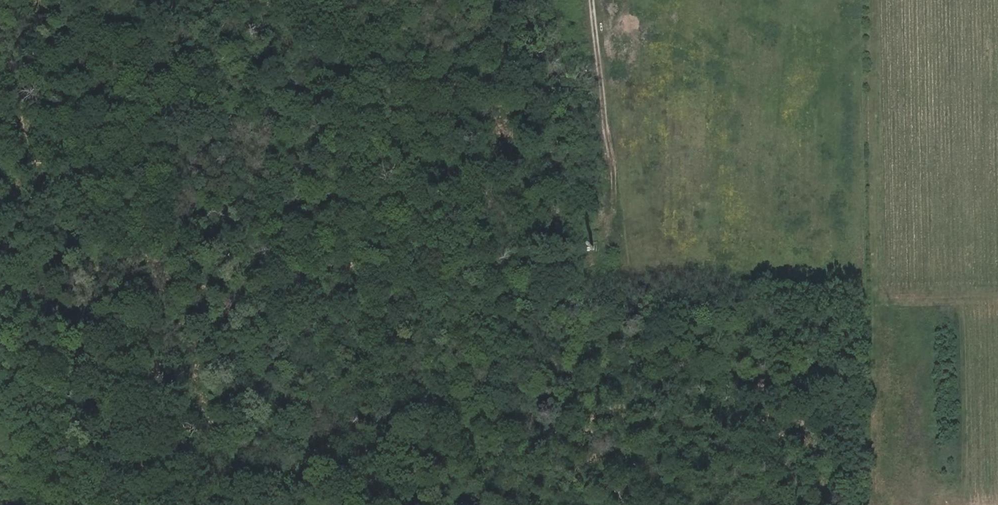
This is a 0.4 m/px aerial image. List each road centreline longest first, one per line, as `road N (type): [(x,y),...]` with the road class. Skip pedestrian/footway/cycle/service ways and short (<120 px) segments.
road 1 (track): [(627,220),(610,193),(589,0)]

